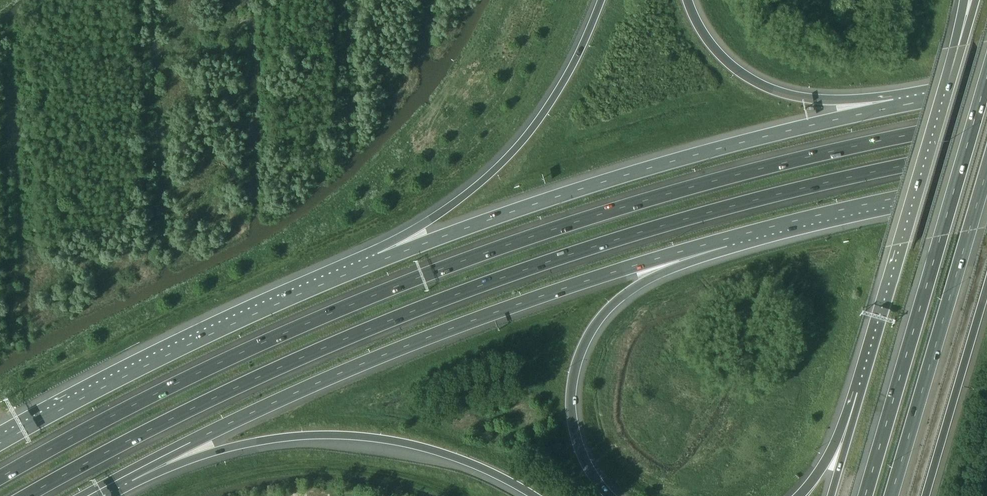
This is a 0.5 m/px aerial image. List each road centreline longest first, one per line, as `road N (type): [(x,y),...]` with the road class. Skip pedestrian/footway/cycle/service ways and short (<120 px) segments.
road 1 (motorway): [(986,121),(839,149),(556,229),(358,302),(203,371),(0,478)]
road 2 (motorway): [(29,495),(255,379),(537,266),(760,199),(986,151)]
road 3 (motorway): [(127,476),(415,343),(725,239)]
road 4 (motorway): [(895,107),(628,175),(377,261)]
road 5 (motorway): [(986,79),(865,495)]
road 6 (motorway): [(127,476),(239,446),(364,436),(480,465),(538,495)]
road 7 (motorway): [(377,261),(168,353),(0,443)]
road 8 (motorway): [(958,47),(849,420)]
road 9 (motorway): [(603,0),(539,122),(488,177),(377,261)]
road 10 (motorway): [(610,495),(587,464),(573,424),(573,378),(589,333),(626,293),(725,239)]
road 11 (motorway): [(892,495),(986,172)]
road 12 (motorway): [(725,239),(986,182)]
road 13 (motorway): [(895,107),(769,88),(724,60),(689,0)]
road 14 (motorway): [(926,495),(986,287)]

